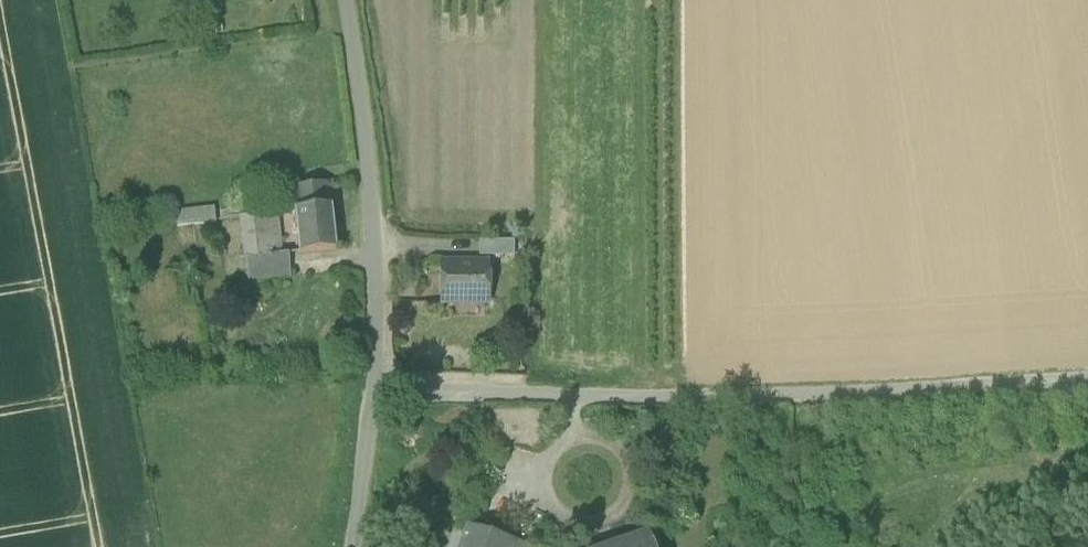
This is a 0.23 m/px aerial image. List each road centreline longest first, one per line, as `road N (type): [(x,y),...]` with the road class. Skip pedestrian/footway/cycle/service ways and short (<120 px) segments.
road 1 (residential): [(368,394),(794,395),(1087,380)]
road 2 (residential): [(368,394),(377,198),(348,0)]
road 3 (residential): [(354,546),(368,394)]

